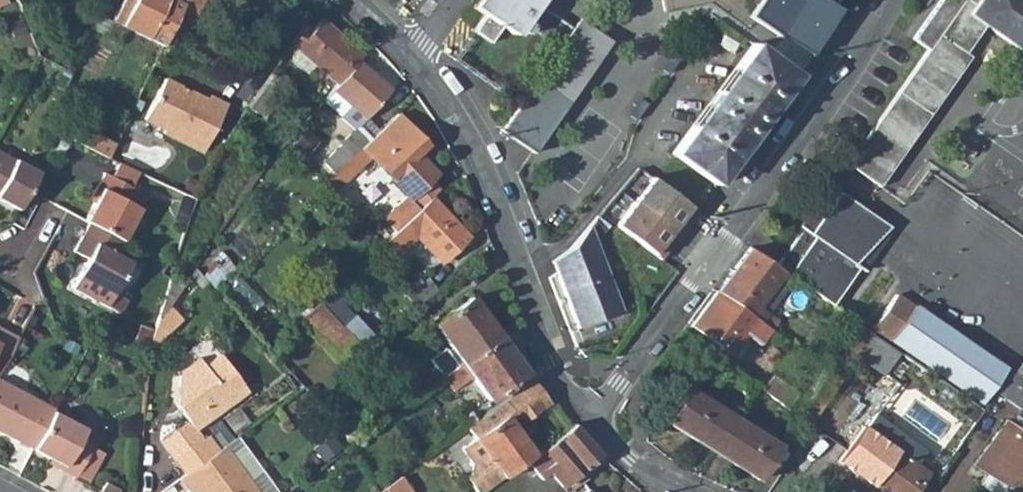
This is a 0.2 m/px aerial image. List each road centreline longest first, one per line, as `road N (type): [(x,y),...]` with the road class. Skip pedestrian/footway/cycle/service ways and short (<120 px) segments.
road 1 (residential): [(593,417),(885,0)]
road 2 (residential): [(593,417),(553,363),(456,117),(410,52)]

